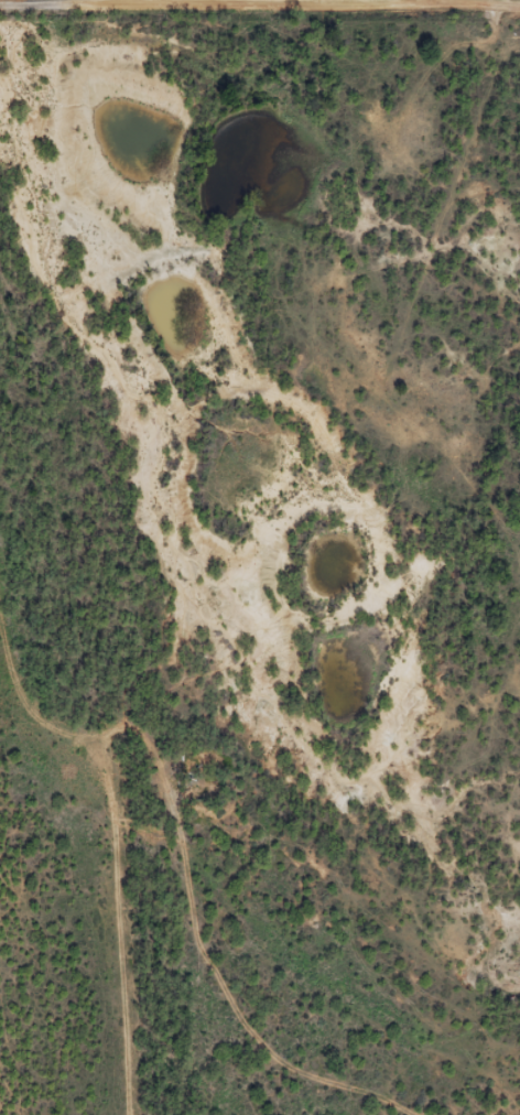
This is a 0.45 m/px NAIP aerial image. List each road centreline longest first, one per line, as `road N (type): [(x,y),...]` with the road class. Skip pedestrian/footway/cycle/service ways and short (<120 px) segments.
road 1 (residential): [(519,623),(407,492),(390,444),(456,3)]
road 2 (residential): [(519,6),(0,2)]
road 3 (residential): [(173,954),(212,1028),(332,1114)]

